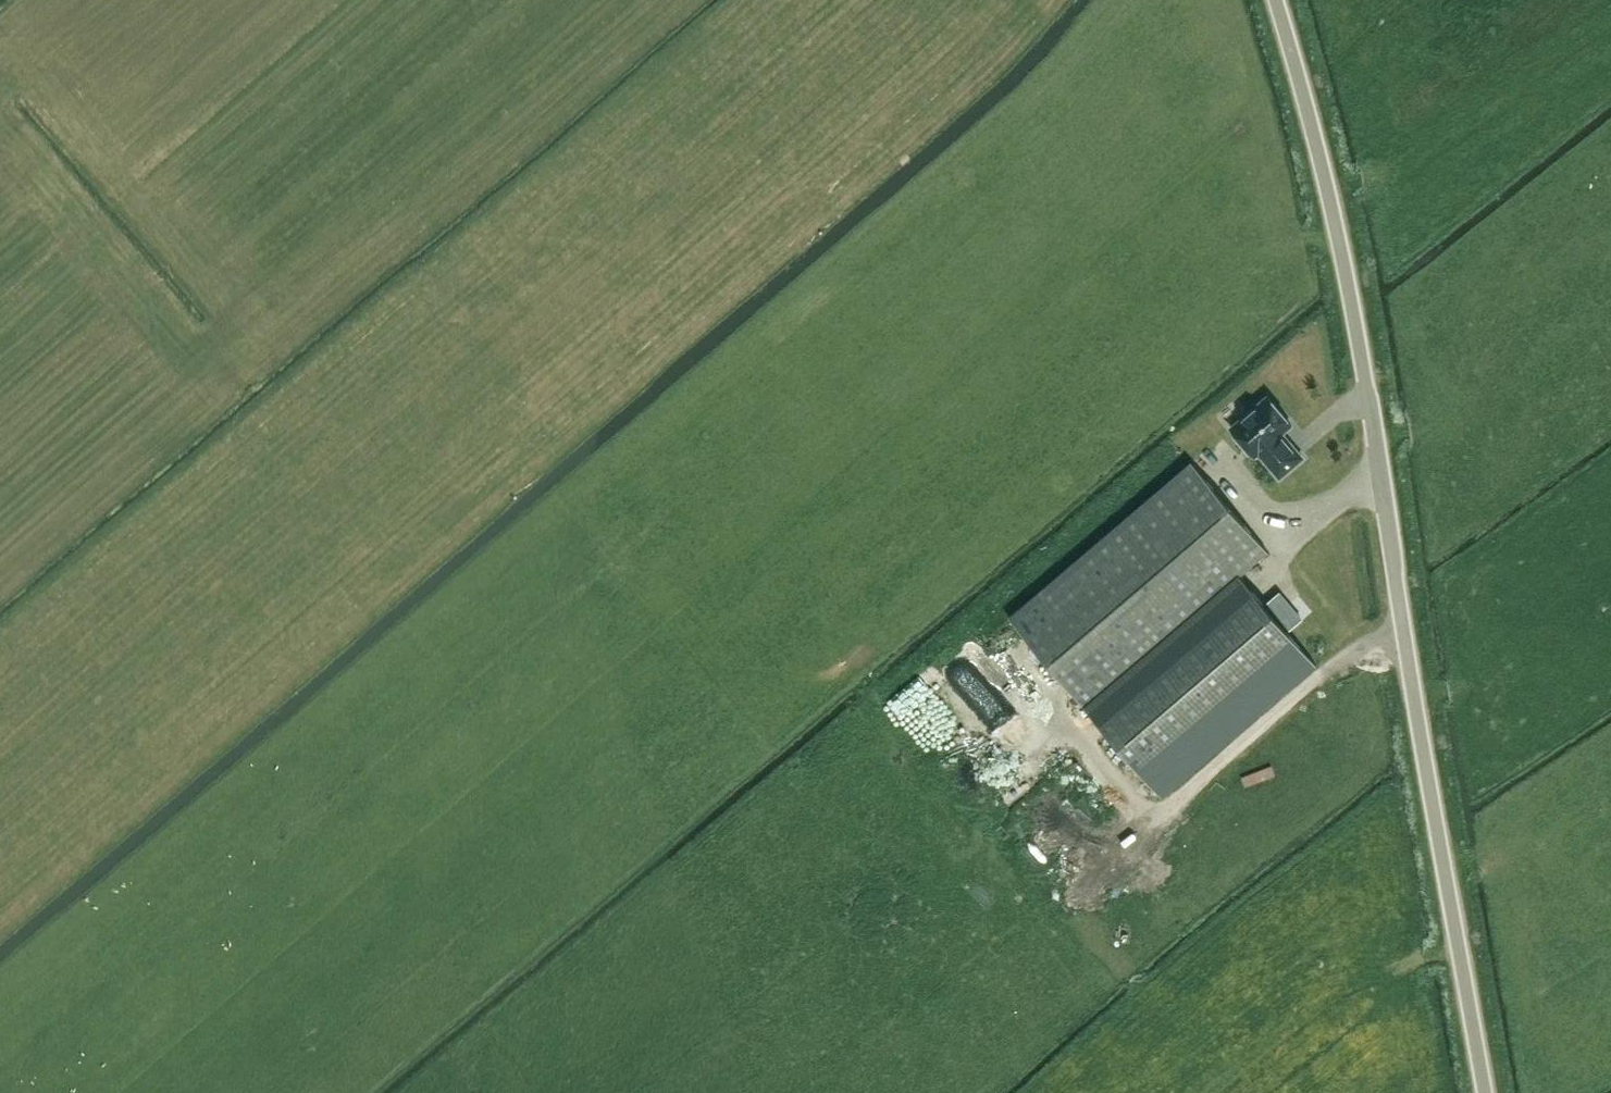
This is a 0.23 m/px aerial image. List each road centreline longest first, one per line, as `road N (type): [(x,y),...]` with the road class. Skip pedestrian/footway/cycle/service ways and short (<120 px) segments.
road 1 (tertiary): [(1484,1092),(1363,341),(1311,100),(1278,0)]

